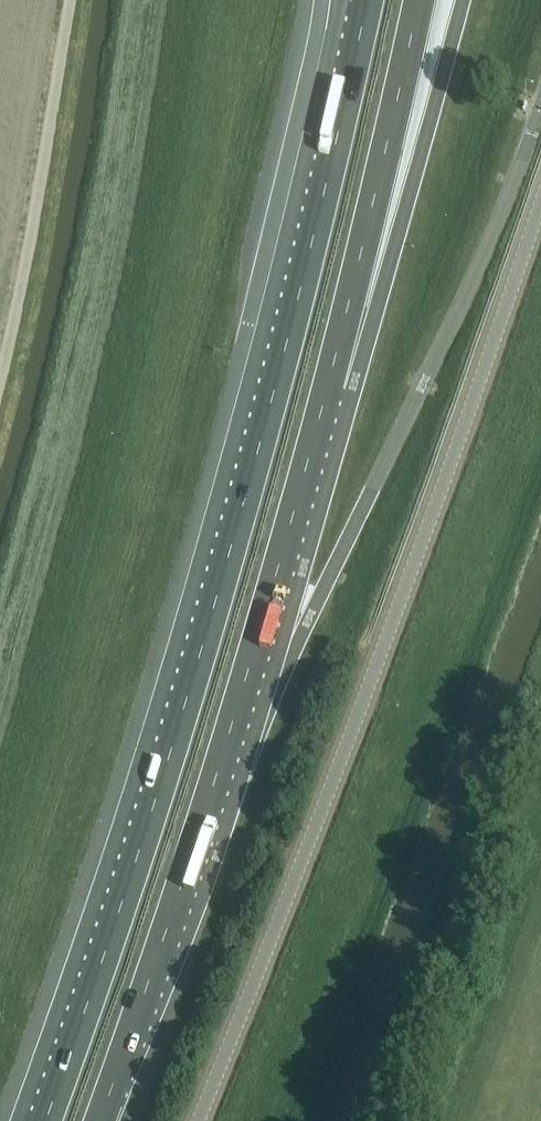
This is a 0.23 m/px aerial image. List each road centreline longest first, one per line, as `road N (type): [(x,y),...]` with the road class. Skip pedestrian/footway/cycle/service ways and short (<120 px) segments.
road 1 (motorway): [(100,1120),(268,604),(419,0)]
road 2 (motorway): [(368,7),(214,609),(46,1120)]
road 3 (tertiary): [(199,1120),(405,590),(540,201)]

